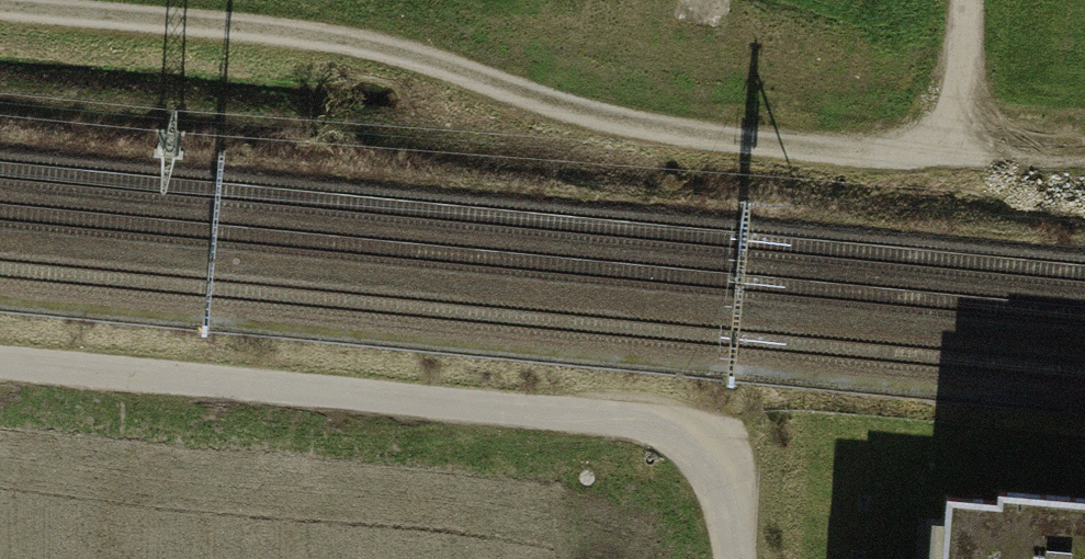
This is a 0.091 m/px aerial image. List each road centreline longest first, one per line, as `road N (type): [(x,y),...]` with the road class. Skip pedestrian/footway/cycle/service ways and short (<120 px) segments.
road 1 (track): [(0,0),(376,35),(500,87),(669,131),(953,153)]
road 2 (track): [(743,558),(719,432),(0,365)]
road 3 (track): [(953,153),(965,0)]
road 4 (track): [(953,153),(1084,157)]

